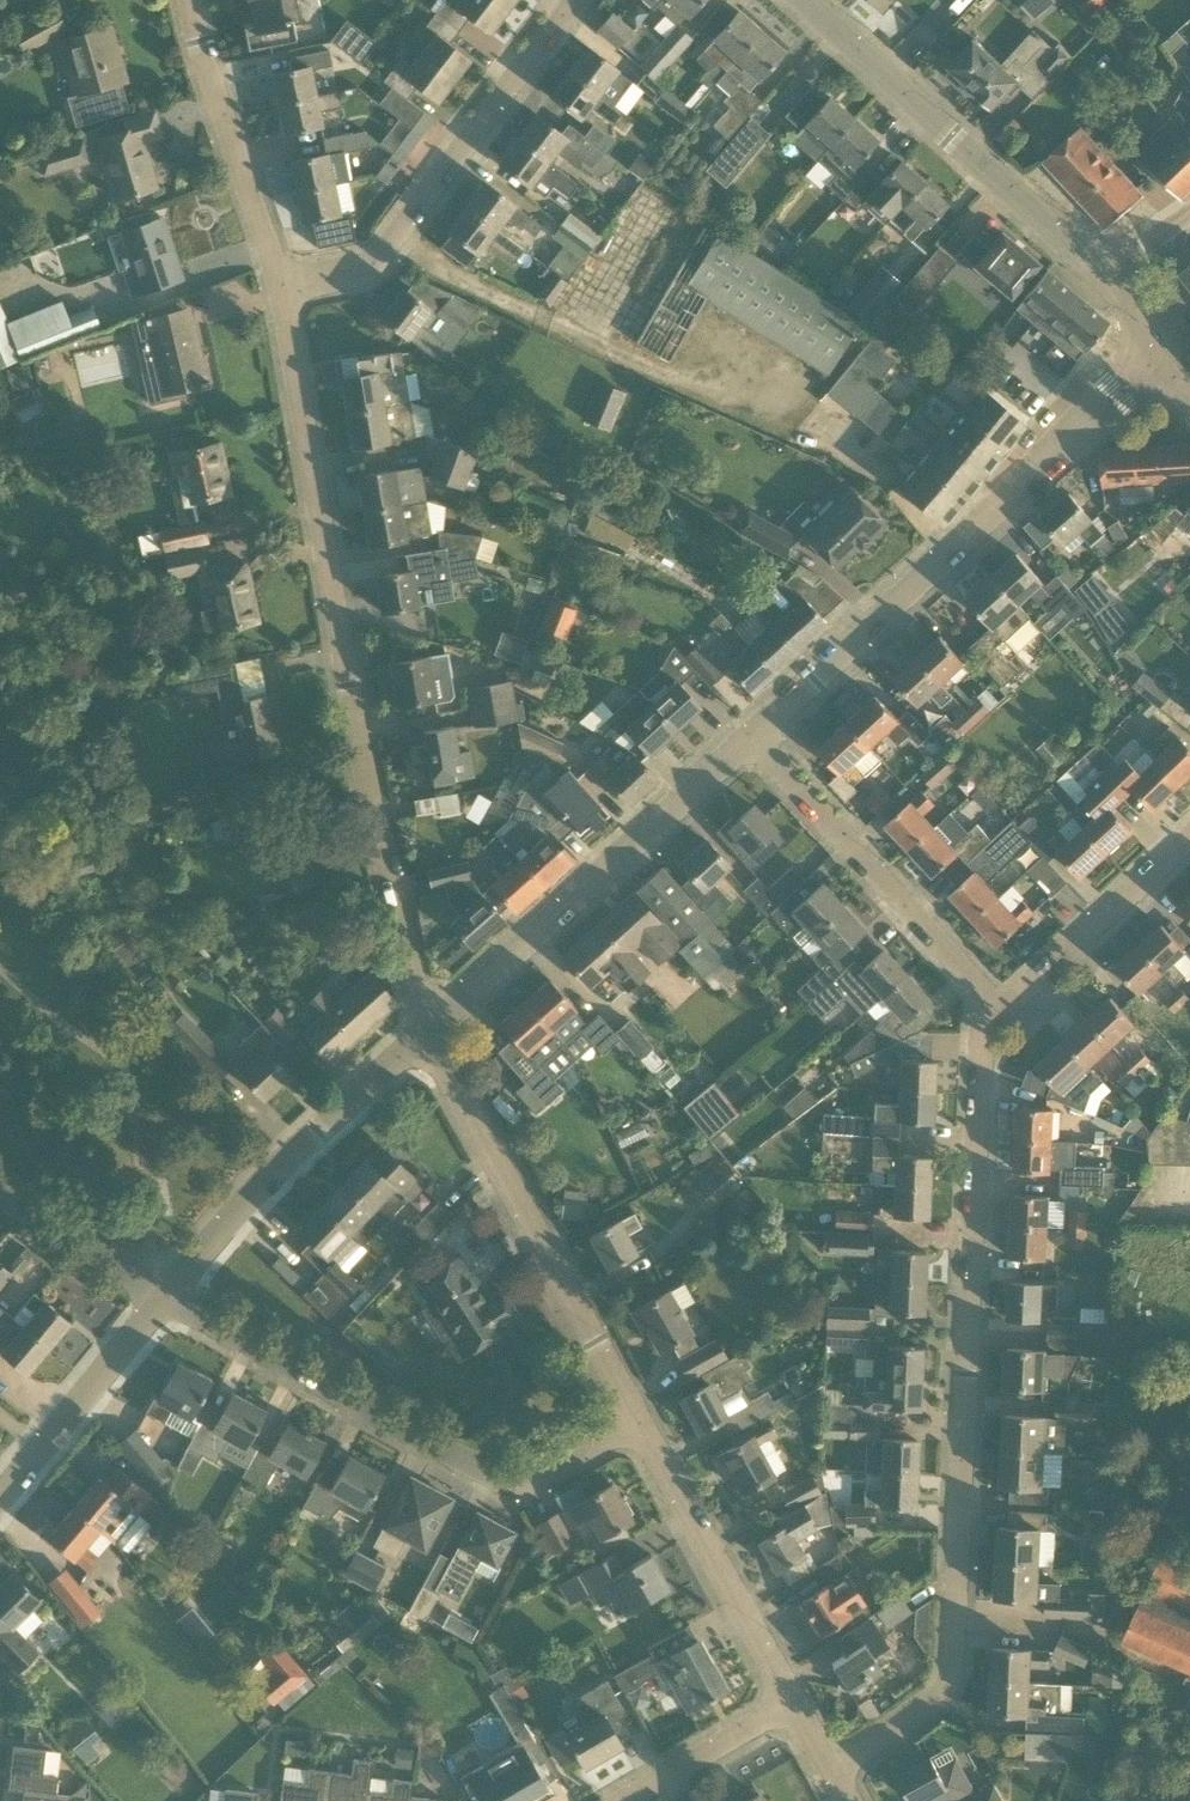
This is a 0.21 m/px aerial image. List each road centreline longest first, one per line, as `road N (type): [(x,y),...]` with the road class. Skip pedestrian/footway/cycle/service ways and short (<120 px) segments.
road 1 (residential): [(830,1773),(940,1710),(957,1672),(983,1034),(998,1005)]
road 2 (residential): [(429,1030),(389,903),(283,291)]
road 3 (residential): [(748,736),(1155,360)]
road 4 (residential): [(642,1432),(518,1496),(170,1296)]
road 5 (residential): [(642,1432),(429,1030)]
road 6 (residential): [(429,1030),(748,736)]
road 7 (residential): [(283,291),(375,271),(578,0)]
road 8 (residential): [(1110,280),(800,0)]
road 9 (residential): [(170,1296),(239,1209),(429,1030)]
road 10 (residential): [(998,1005),(748,736)]
road 11 (residential): [(794,1708),(642,1432)]
road 12 (residential): [(283,291),(185,0)]
road 13 (residential): [(0,1500),(170,1296)]
road 14 (residential): [(998,1005),(1017,998),(1189,833)]
road 15 (residential): [(170,1296),(0,1193)]
road 16 (residential): [(636,1800),(794,1708)]

